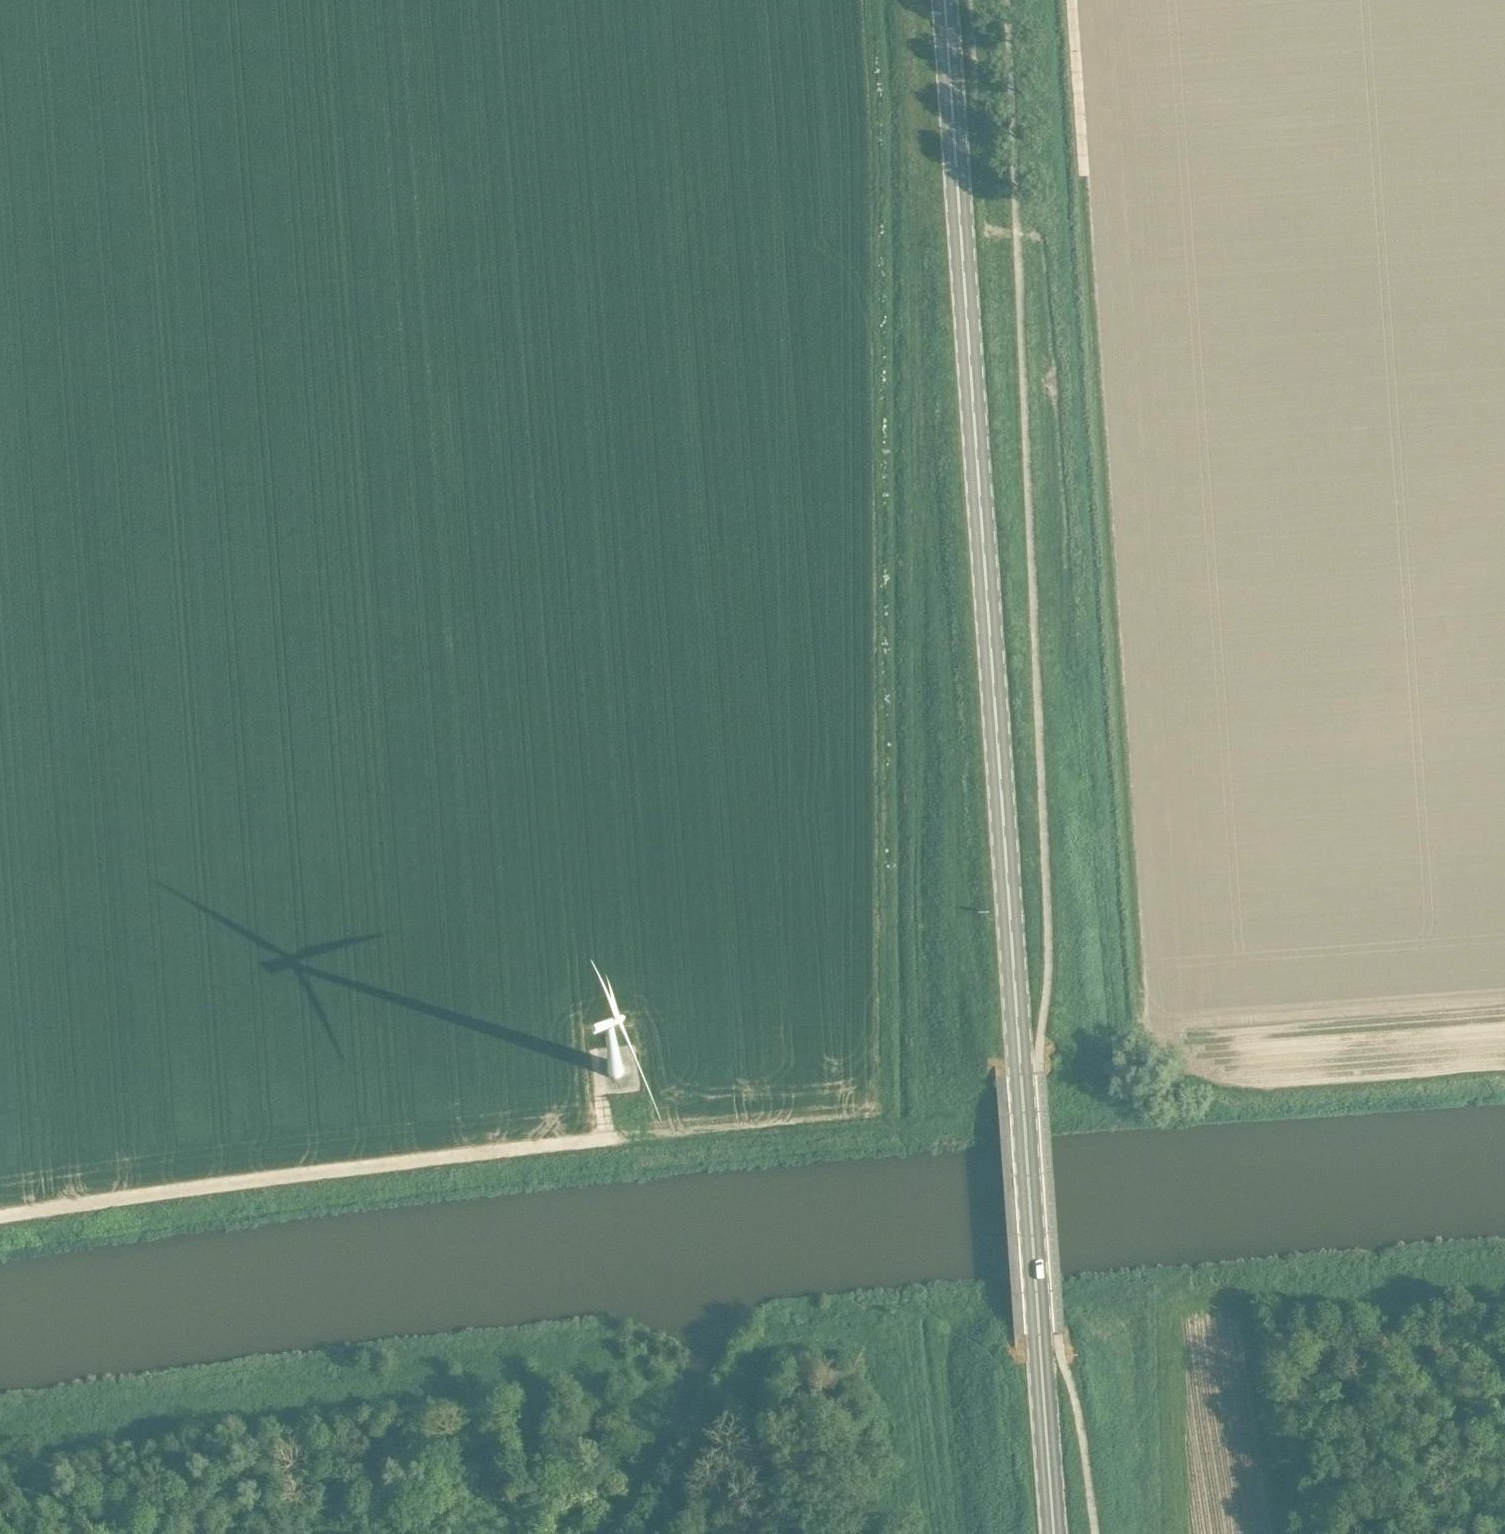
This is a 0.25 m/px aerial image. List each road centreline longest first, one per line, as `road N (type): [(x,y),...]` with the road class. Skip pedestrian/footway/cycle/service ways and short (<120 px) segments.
road 1 (secondary): [(1056,1533),(944,0)]

